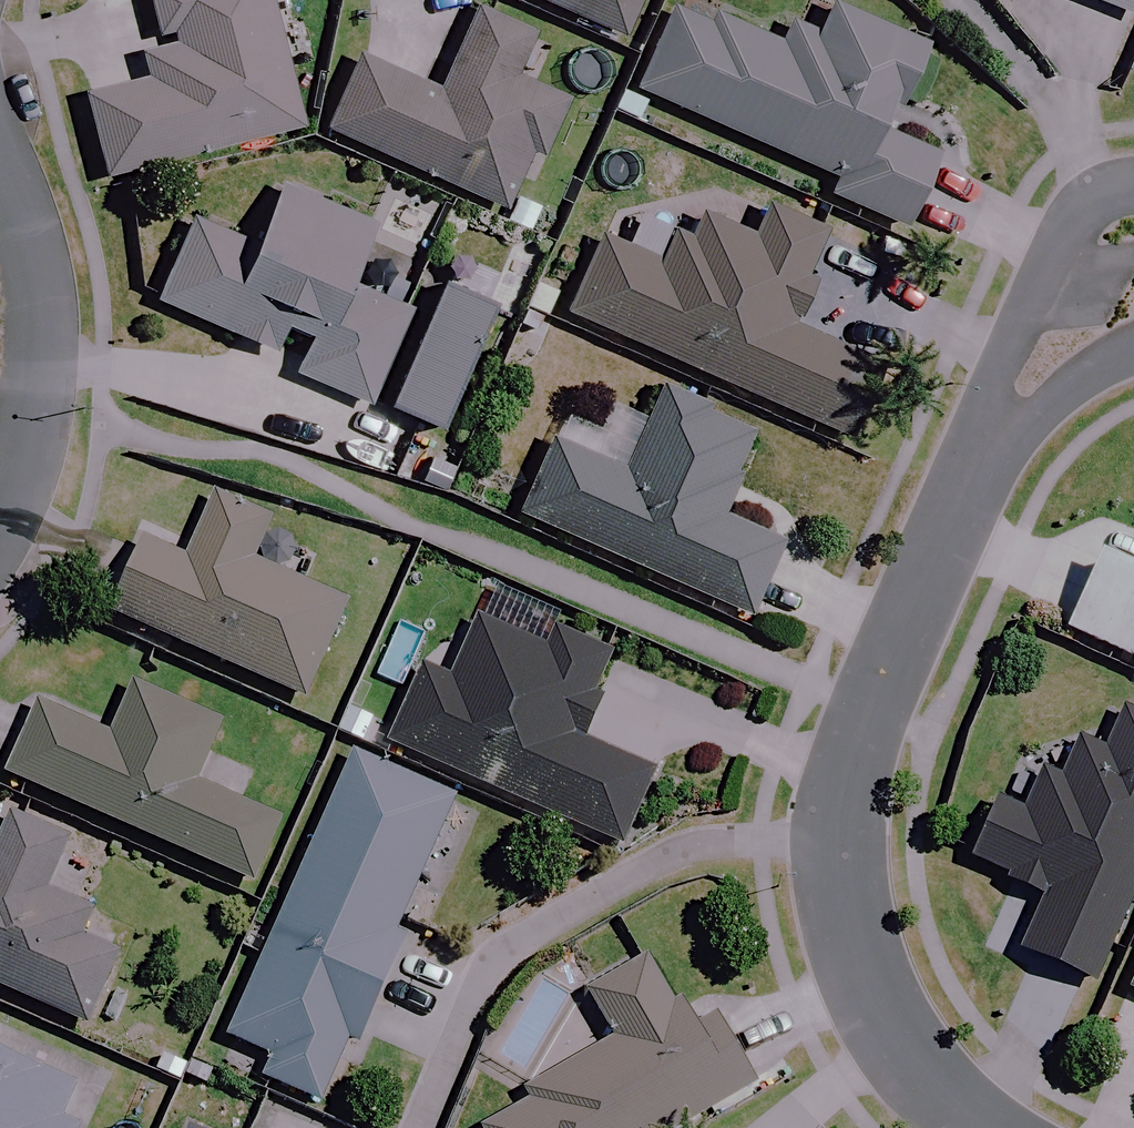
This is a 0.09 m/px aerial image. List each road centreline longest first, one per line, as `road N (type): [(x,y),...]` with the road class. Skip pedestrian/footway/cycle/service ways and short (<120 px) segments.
road 1 (residential): [(1005,1127),(922,1074),(864,992),(833,901),(830,826),(861,708),(968,454)]
road 2 (residential): [(0,540),(44,413),(44,303),(0,156)]
road 3 (residential): [(968,454),(1073,227),(1133,199)]
road 4 (residential): [(1072,376),(968,454)]

